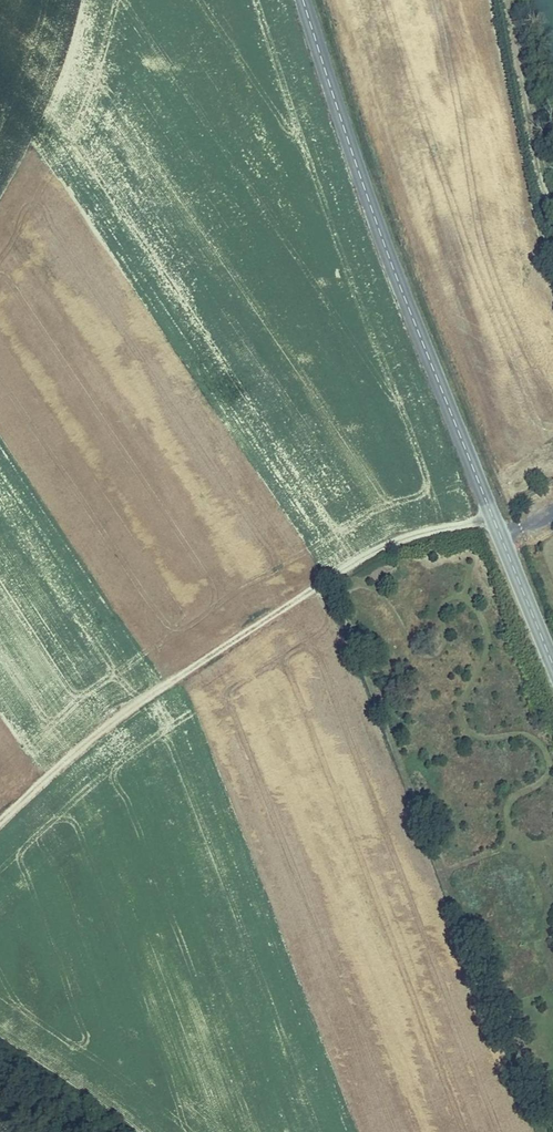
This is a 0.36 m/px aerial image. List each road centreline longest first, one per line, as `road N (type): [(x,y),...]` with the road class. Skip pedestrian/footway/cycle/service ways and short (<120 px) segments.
road 1 (track): [(494,519),(391,543),(335,572),(114,720),(0,818)]
road 2 (tertiary): [(302,0),(401,290),(500,536)]
road 3 (tertiary): [(500,536),(552,665)]

